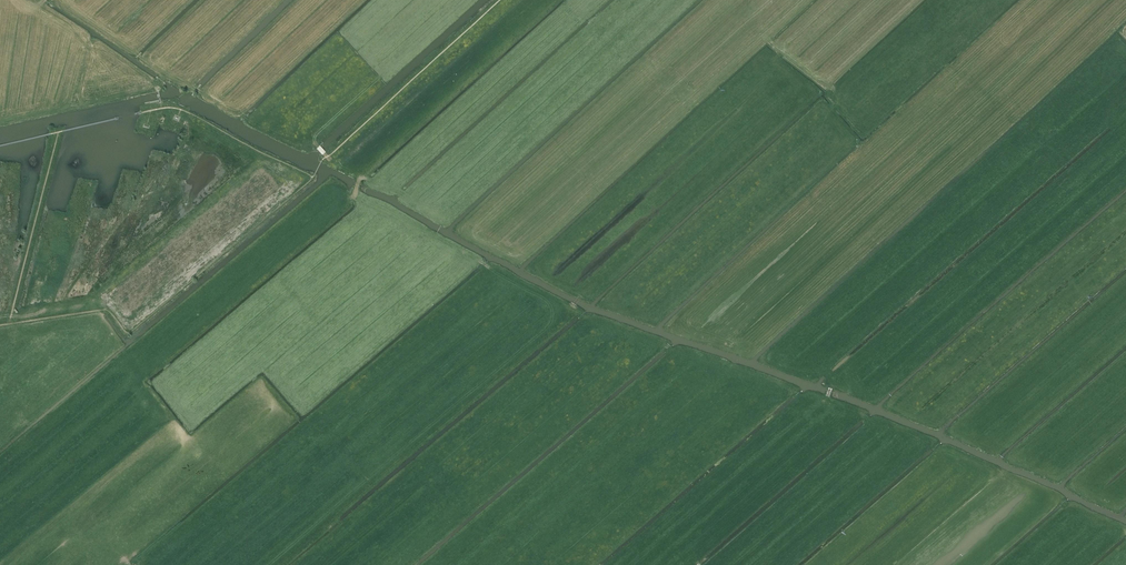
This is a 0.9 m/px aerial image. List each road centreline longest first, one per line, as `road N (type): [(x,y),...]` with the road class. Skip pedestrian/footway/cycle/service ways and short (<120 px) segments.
road 1 (track): [(268,564),(550,321),(541,296),(364,202),(356,193),(360,179),(413,195),(626,0)]

